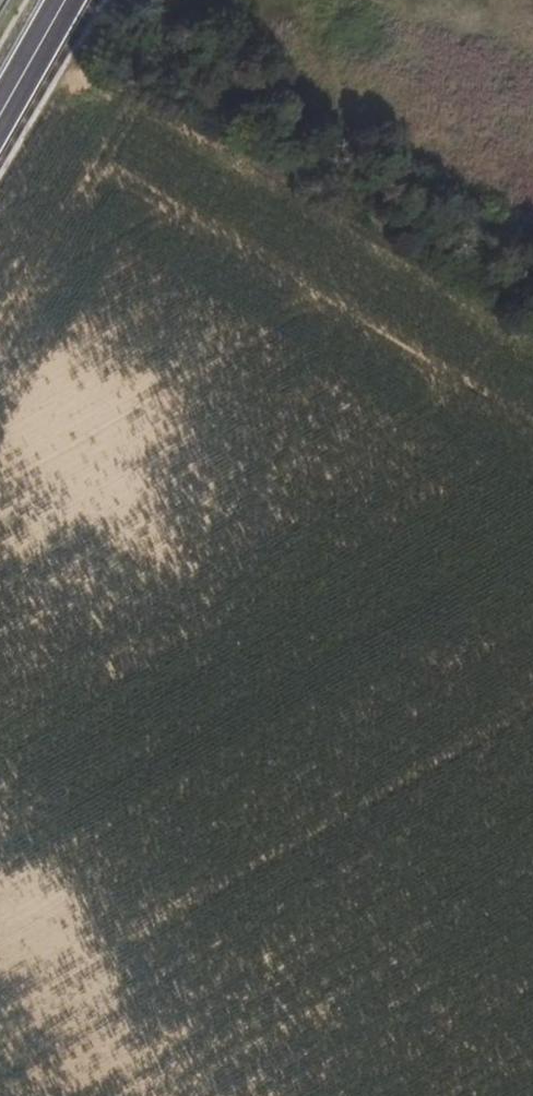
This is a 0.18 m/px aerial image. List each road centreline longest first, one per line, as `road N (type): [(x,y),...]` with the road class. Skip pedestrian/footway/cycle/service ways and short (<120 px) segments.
road 1 (tertiary): [(0,115),(65,0)]

